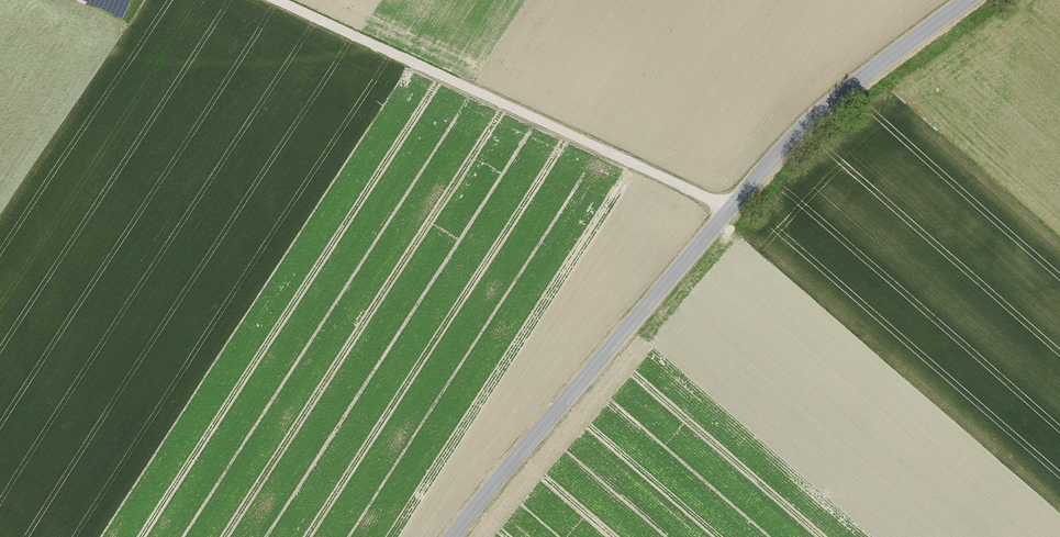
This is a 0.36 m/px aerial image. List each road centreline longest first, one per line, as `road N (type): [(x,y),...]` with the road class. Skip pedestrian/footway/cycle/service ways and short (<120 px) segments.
road 1 (tertiary): [(966,0),(779,151),(452,536)]
road 2 (track): [(277,0),(729,208)]

